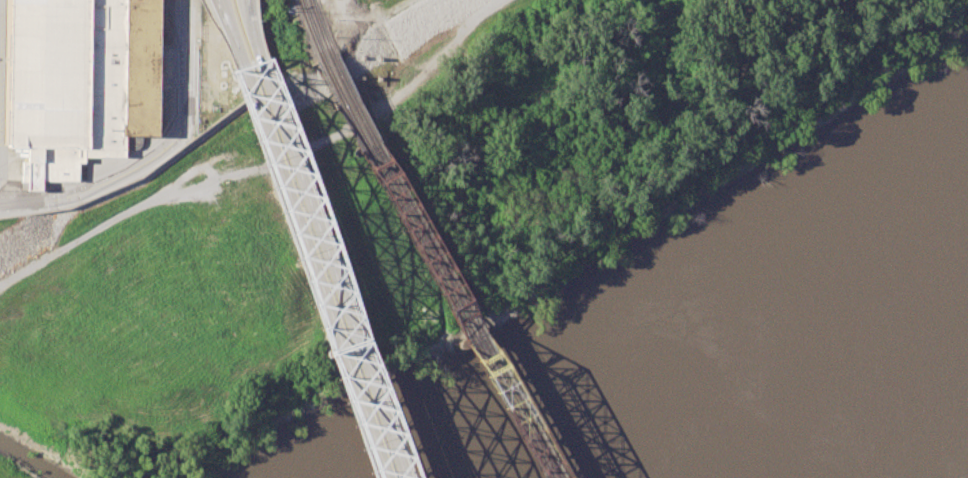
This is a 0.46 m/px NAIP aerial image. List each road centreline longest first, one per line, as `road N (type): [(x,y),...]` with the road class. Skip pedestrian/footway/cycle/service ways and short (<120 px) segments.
road 1 (motorway): [(398,477),(257,62)]
road 2 (motorway): [(241,68),(379,477)]
road 3 (residential): [(130,169),(86,189),(0,207)]

